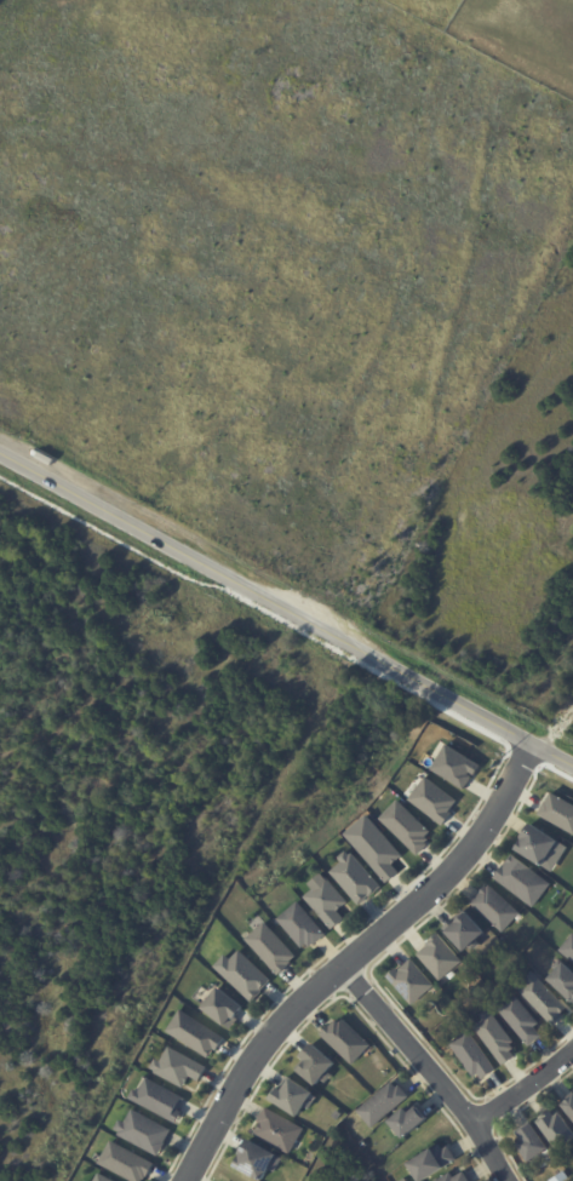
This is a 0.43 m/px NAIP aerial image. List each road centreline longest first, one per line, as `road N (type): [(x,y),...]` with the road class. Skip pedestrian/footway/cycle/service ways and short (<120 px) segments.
road 1 (tertiary): [(0,450),(534,740)]
road 2 (residential): [(534,740),(468,858),(342,970)]
road 3 (residential): [(342,970),(264,1048),(185,1180)]
road 4 (residential): [(342,970),(475,1126)]
road 5 (residential): [(475,1126),(572,1049)]

